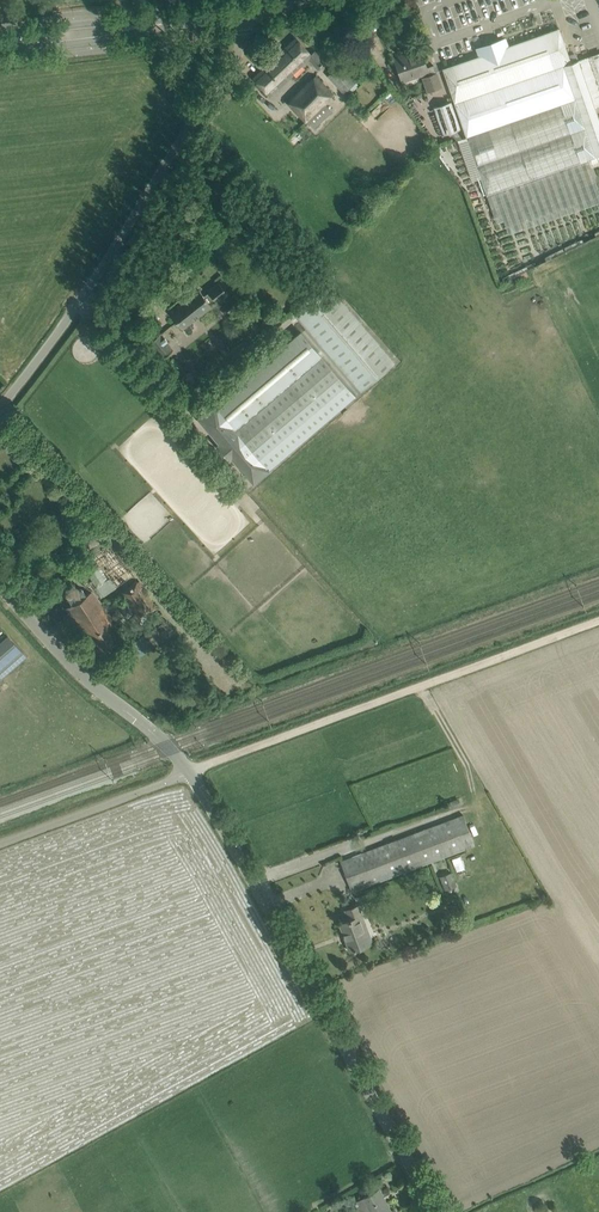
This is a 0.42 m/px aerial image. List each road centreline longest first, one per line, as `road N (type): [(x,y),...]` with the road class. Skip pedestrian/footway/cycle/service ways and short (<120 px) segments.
road 1 (unclassified): [(434,1211),(192,771)]
road 2 (unclassified): [(0,407),(85,295),(185,133),(273,11)]
road 3 (track): [(598,626),(192,771)]
road 4 (unclassified): [(192,771),(58,652),(0,586)]
road 5 (unclassified): [(0,842),(192,771)]
road 6 (tertiary): [(0,49),(183,23)]
road 7 (tertiary): [(183,23),(97,22),(0,36)]

